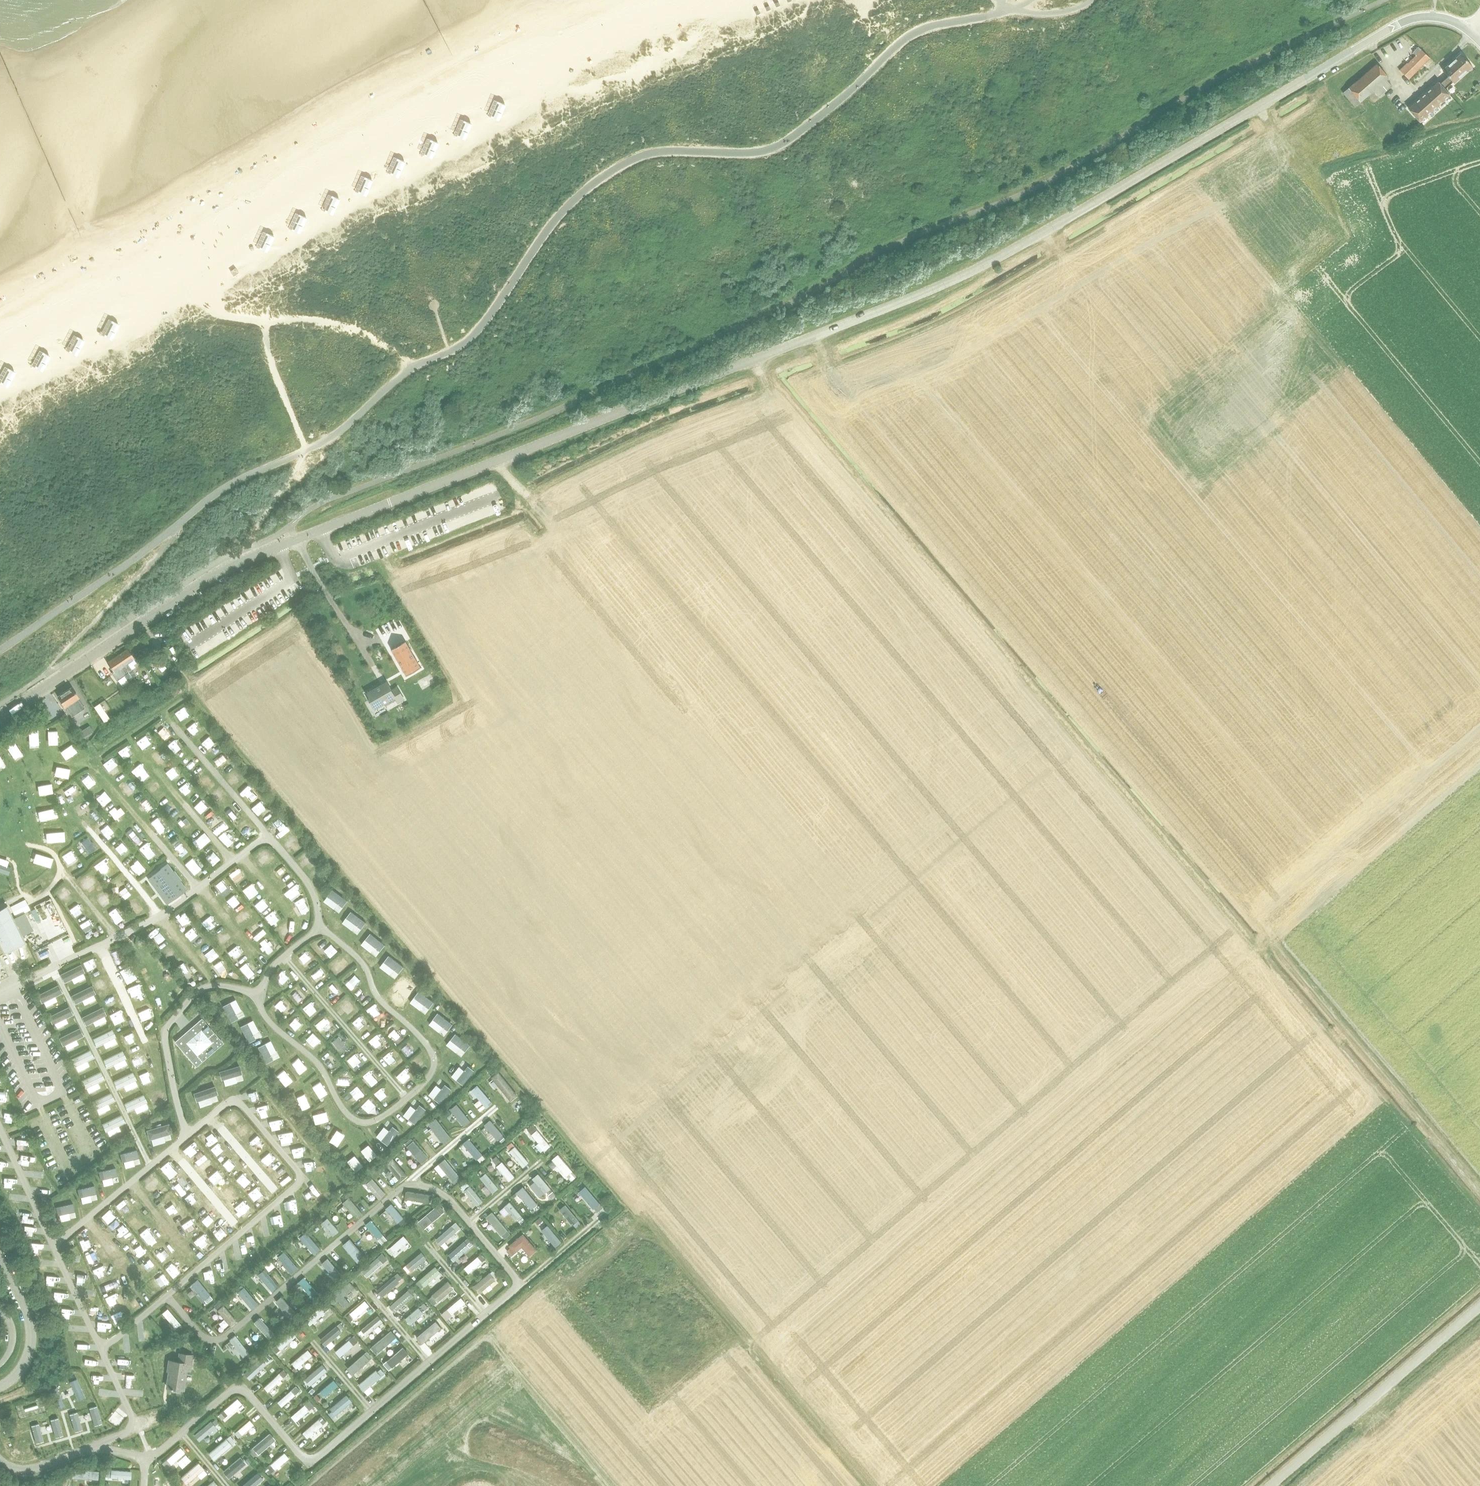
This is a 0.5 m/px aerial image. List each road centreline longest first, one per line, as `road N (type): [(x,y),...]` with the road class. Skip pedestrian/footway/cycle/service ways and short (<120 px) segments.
road 1 (tertiary): [(0,716),(246,560),(949,282),(1399,23),(1433,17),(1466,30)]
road 2 (unclassified): [(1271,1485),(1479,1307)]
road 3 (track): [(150,832),(91,761),(162,713),(167,718)]
road 4 (tertiary): [(0,1387),(26,1363),(30,1325),(0,1257)]

